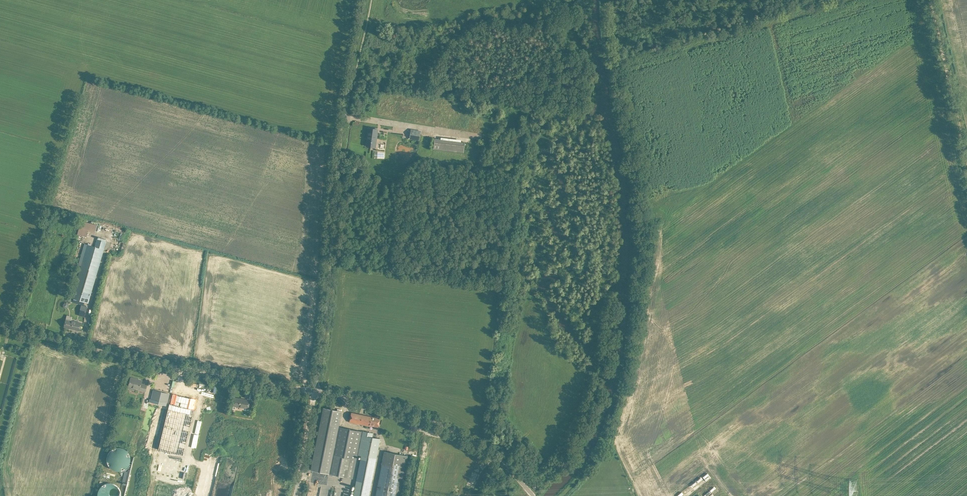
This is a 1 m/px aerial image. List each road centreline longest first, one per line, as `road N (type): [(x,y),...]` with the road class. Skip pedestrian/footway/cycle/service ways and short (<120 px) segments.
road 1 (unclassified): [(315,390),(0,328)]
road 2 (unclassified): [(315,390),(350,86)]
road 3 (unclassified): [(533,495),(440,423),(315,390)]
road 4 (track): [(931,0),(966,156)]

